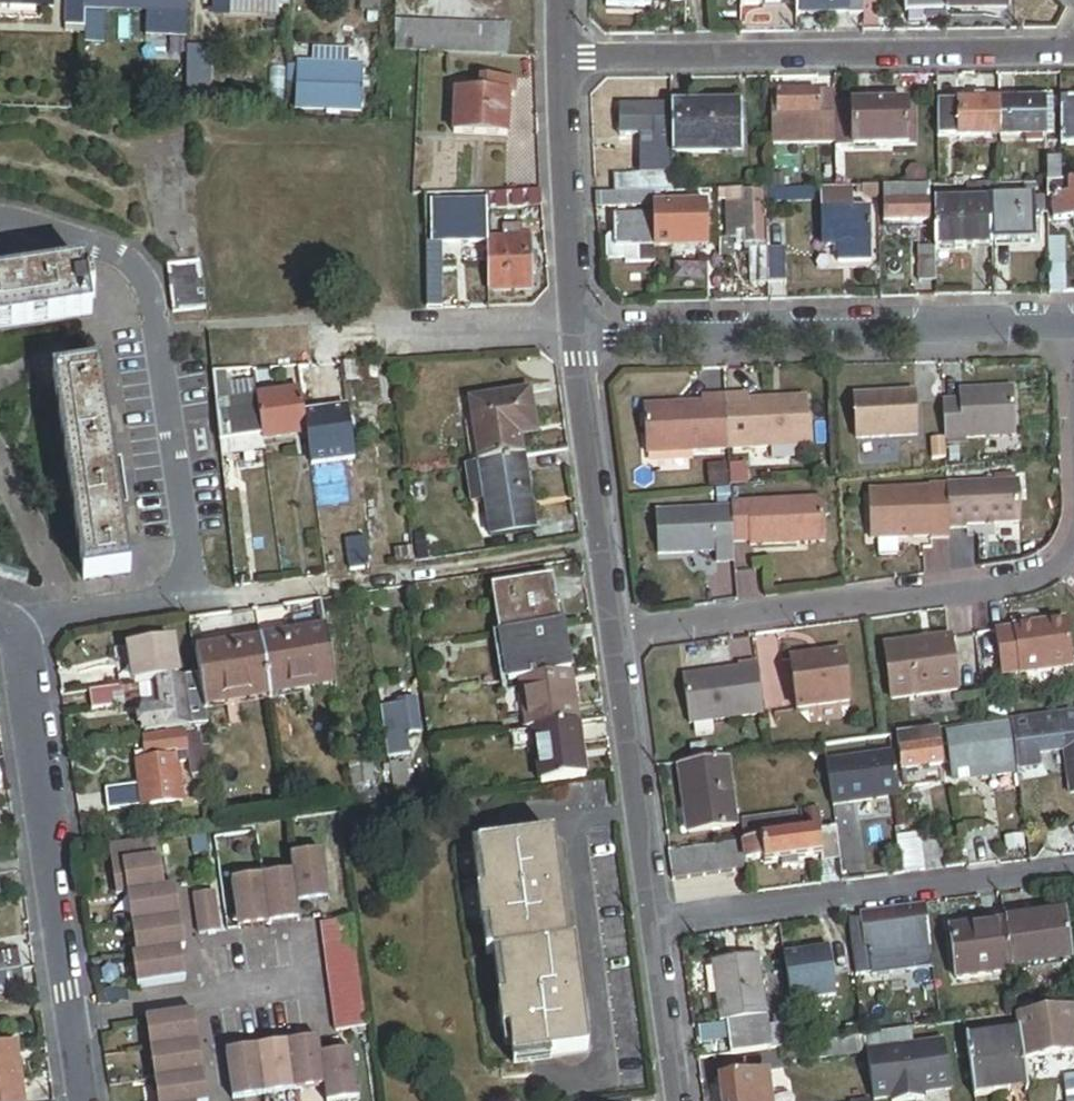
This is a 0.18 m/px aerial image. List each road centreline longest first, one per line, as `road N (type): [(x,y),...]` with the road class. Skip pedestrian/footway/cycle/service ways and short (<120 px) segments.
road 1 (residential): [(566,58),(1073,51)]
road 2 (residential): [(577,335),(1073,323)]
road 3 (residential): [(618,639),(1027,582),(1050,573),(1073,539)]
road 4 (residential): [(659,927),(1073,870)]
road 5 (residential): [(0,624),(25,663),(77,1018)]
road 6 (residential): [(618,639),(577,335)]
road 7 (residential): [(659,927),(618,639)]
road 8 (residential): [(577,335),(566,58)]
road 9 (residential): [(312,987),(77,1018)]
road 10 (residential): [(383,339),(577,335)]
road 11 (residential): [(682,1100),(659,927)]

